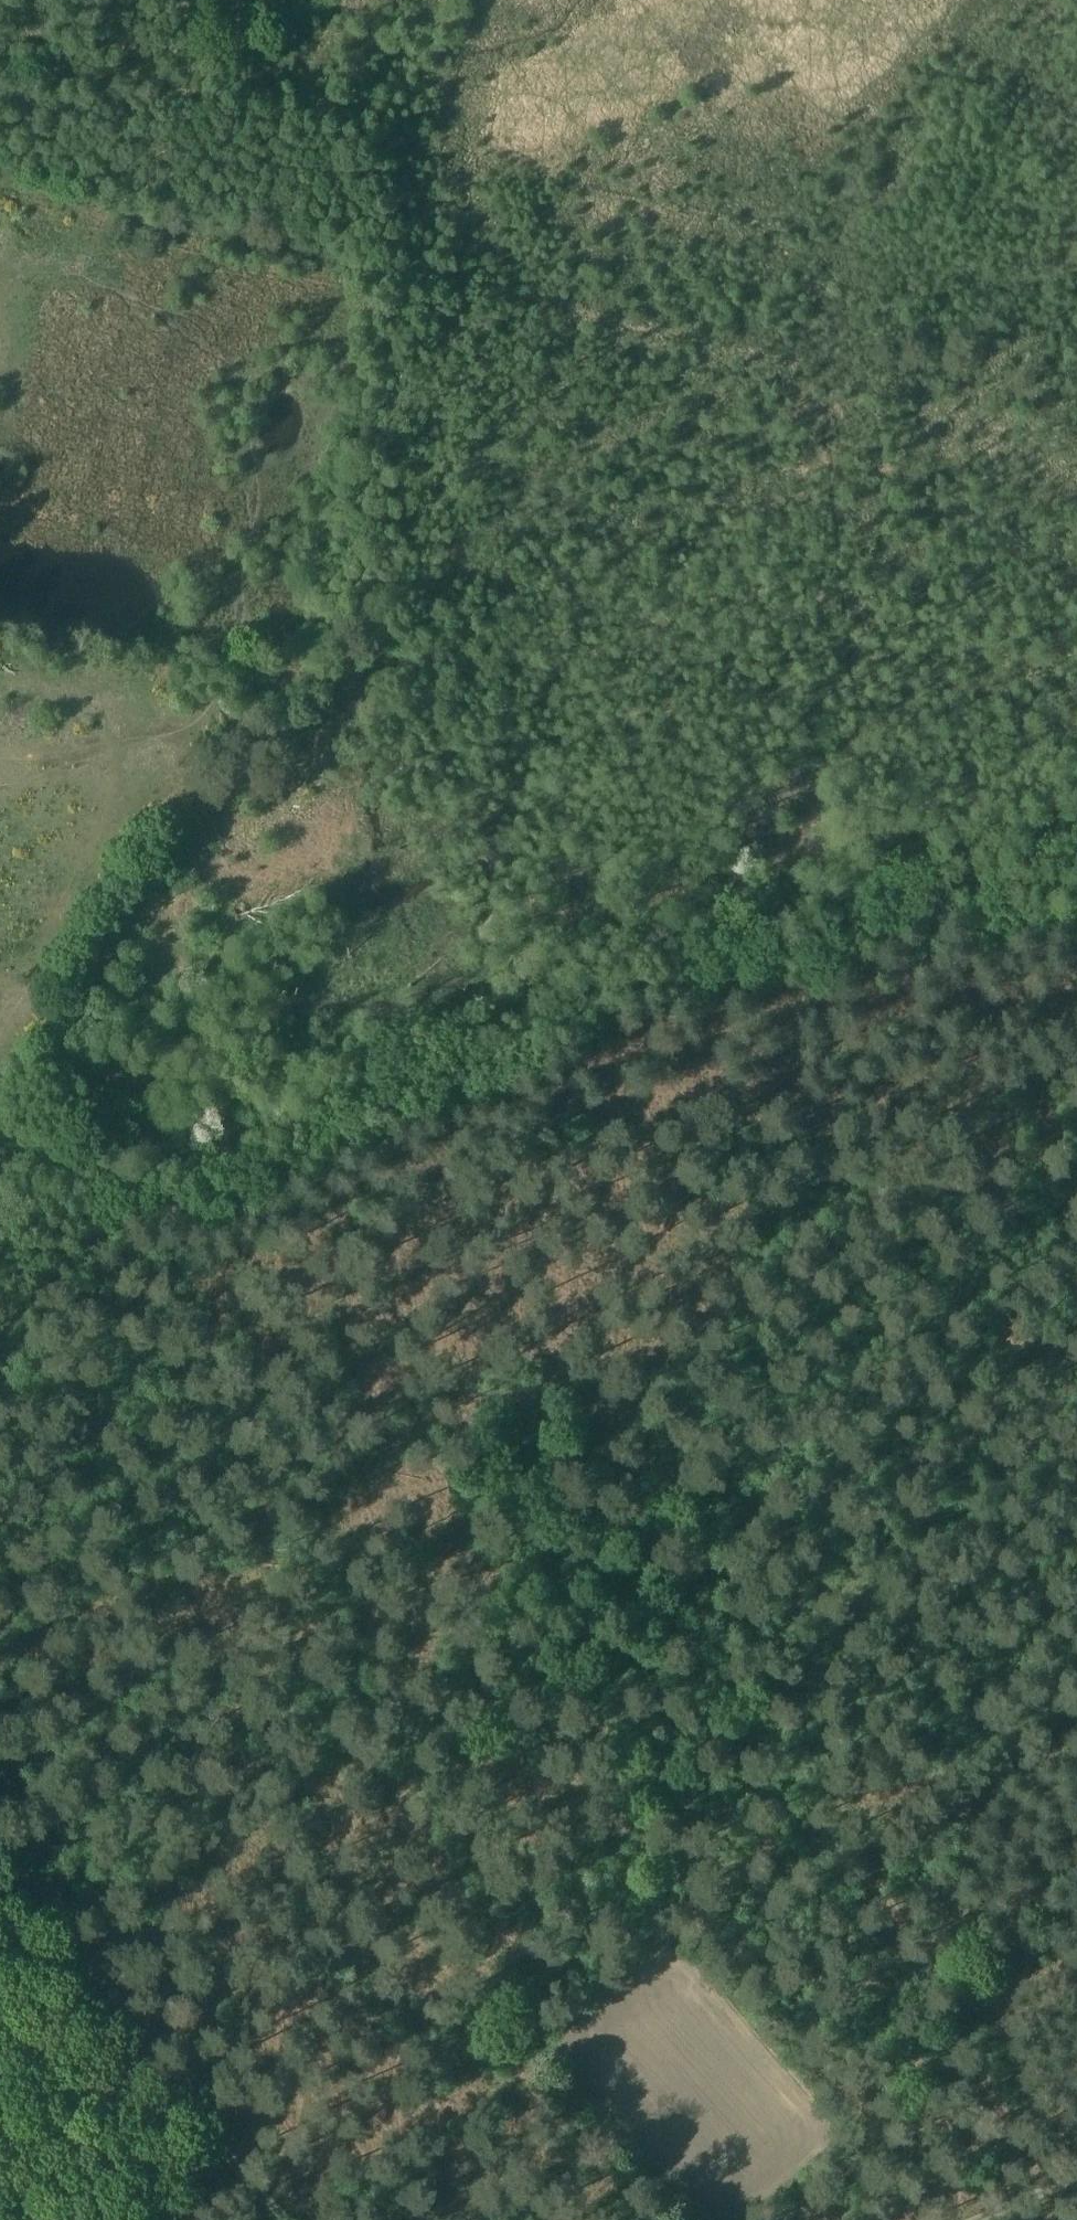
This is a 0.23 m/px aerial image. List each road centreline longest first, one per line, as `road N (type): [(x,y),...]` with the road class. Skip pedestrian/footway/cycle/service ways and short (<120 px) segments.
road 1 (track): [(0,1875),(285,2219)]
road 2 (track): [(0,756),(154,749)]

